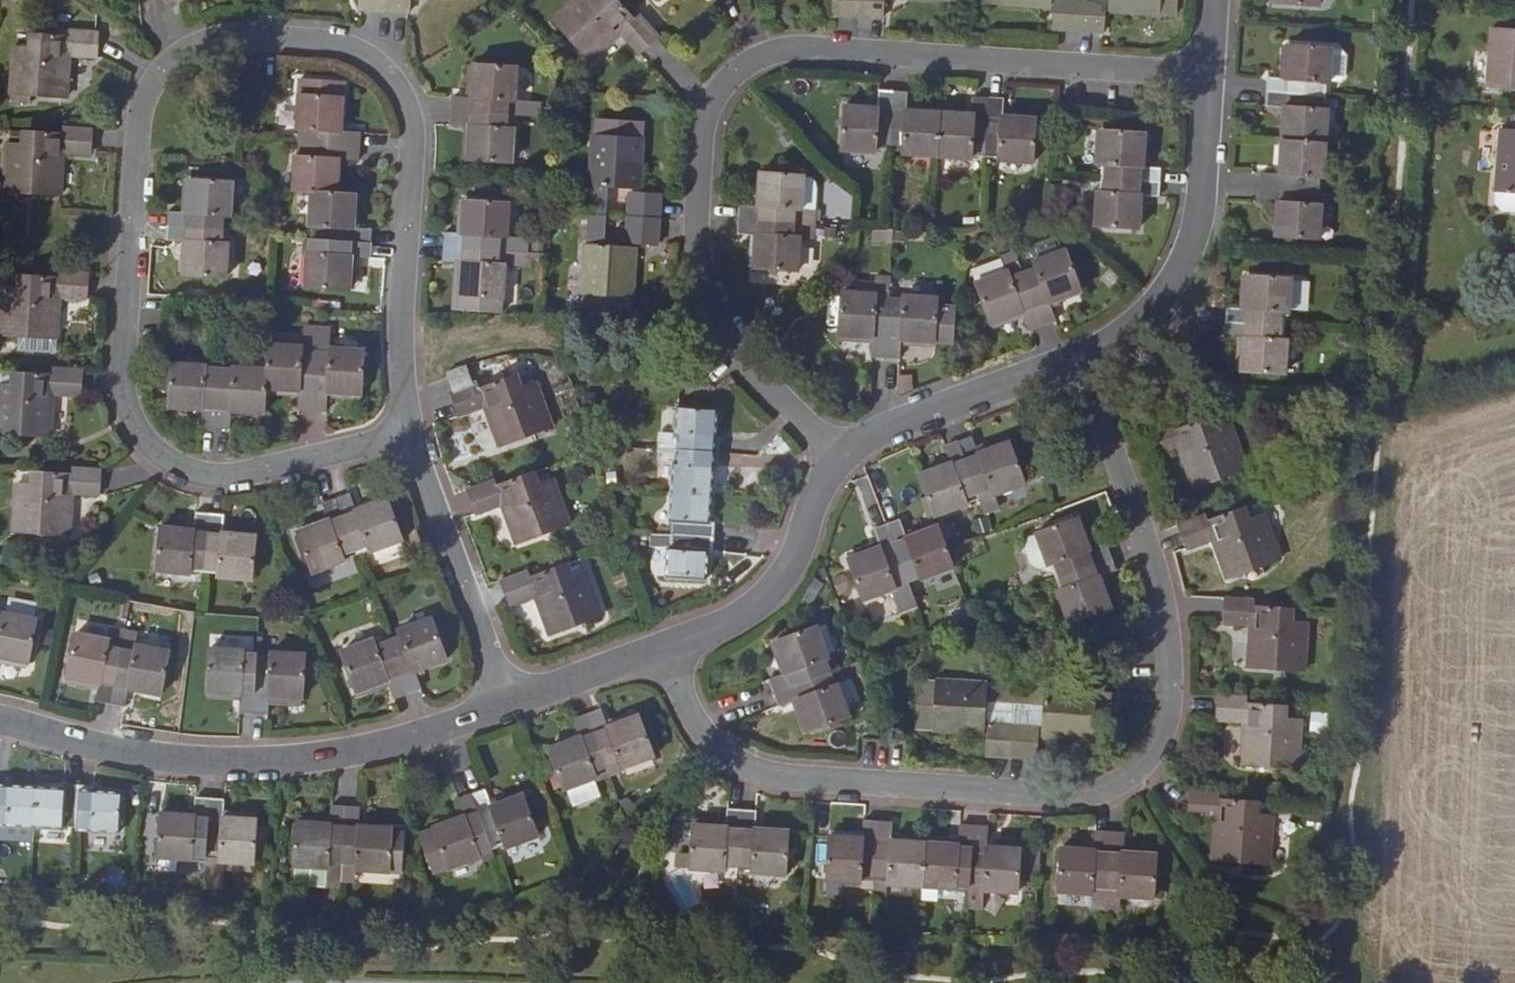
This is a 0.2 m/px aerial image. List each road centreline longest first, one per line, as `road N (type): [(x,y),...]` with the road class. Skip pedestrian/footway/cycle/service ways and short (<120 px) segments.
road 1 (residential): [(661,651),(685,708),(713,747),(773,777),(1057,796),(1091,796),(1122,781),(1162,731),(1169,665),(1156,577),(1077,360)]
road 2 (residential): [(838,453),(730,348),(705,304),(686,237),(707,86),(737,58),(804,49),(1201,77)]
road 3 (residential): [(407,437),(400,354),(405,113),(387,75),(342,48),(205,43),(173,55),(144,87),(131,136),(125,278)]
road 4 (unclassified): [(0,721),(202,762),(303,761),(407,741),(506,703)]
road 5 (residential): [(125,278),(123,394),(145,446),(168,464),(219,478),(407,437)]
road 6 (unclassified): [(1077,360),(1117,340),(1169,281),(1193,196),(1201,77)]
road 7 (residential): [(506,703),(407,437)]
road 8 (unclassified): [(661,651),(739,614),(776,583),(817,482),(838,453)]
road 9 (unclassified): [(838,453),(1077,360)]
road 10 (unclassified): [(506,703),(661,651)]

